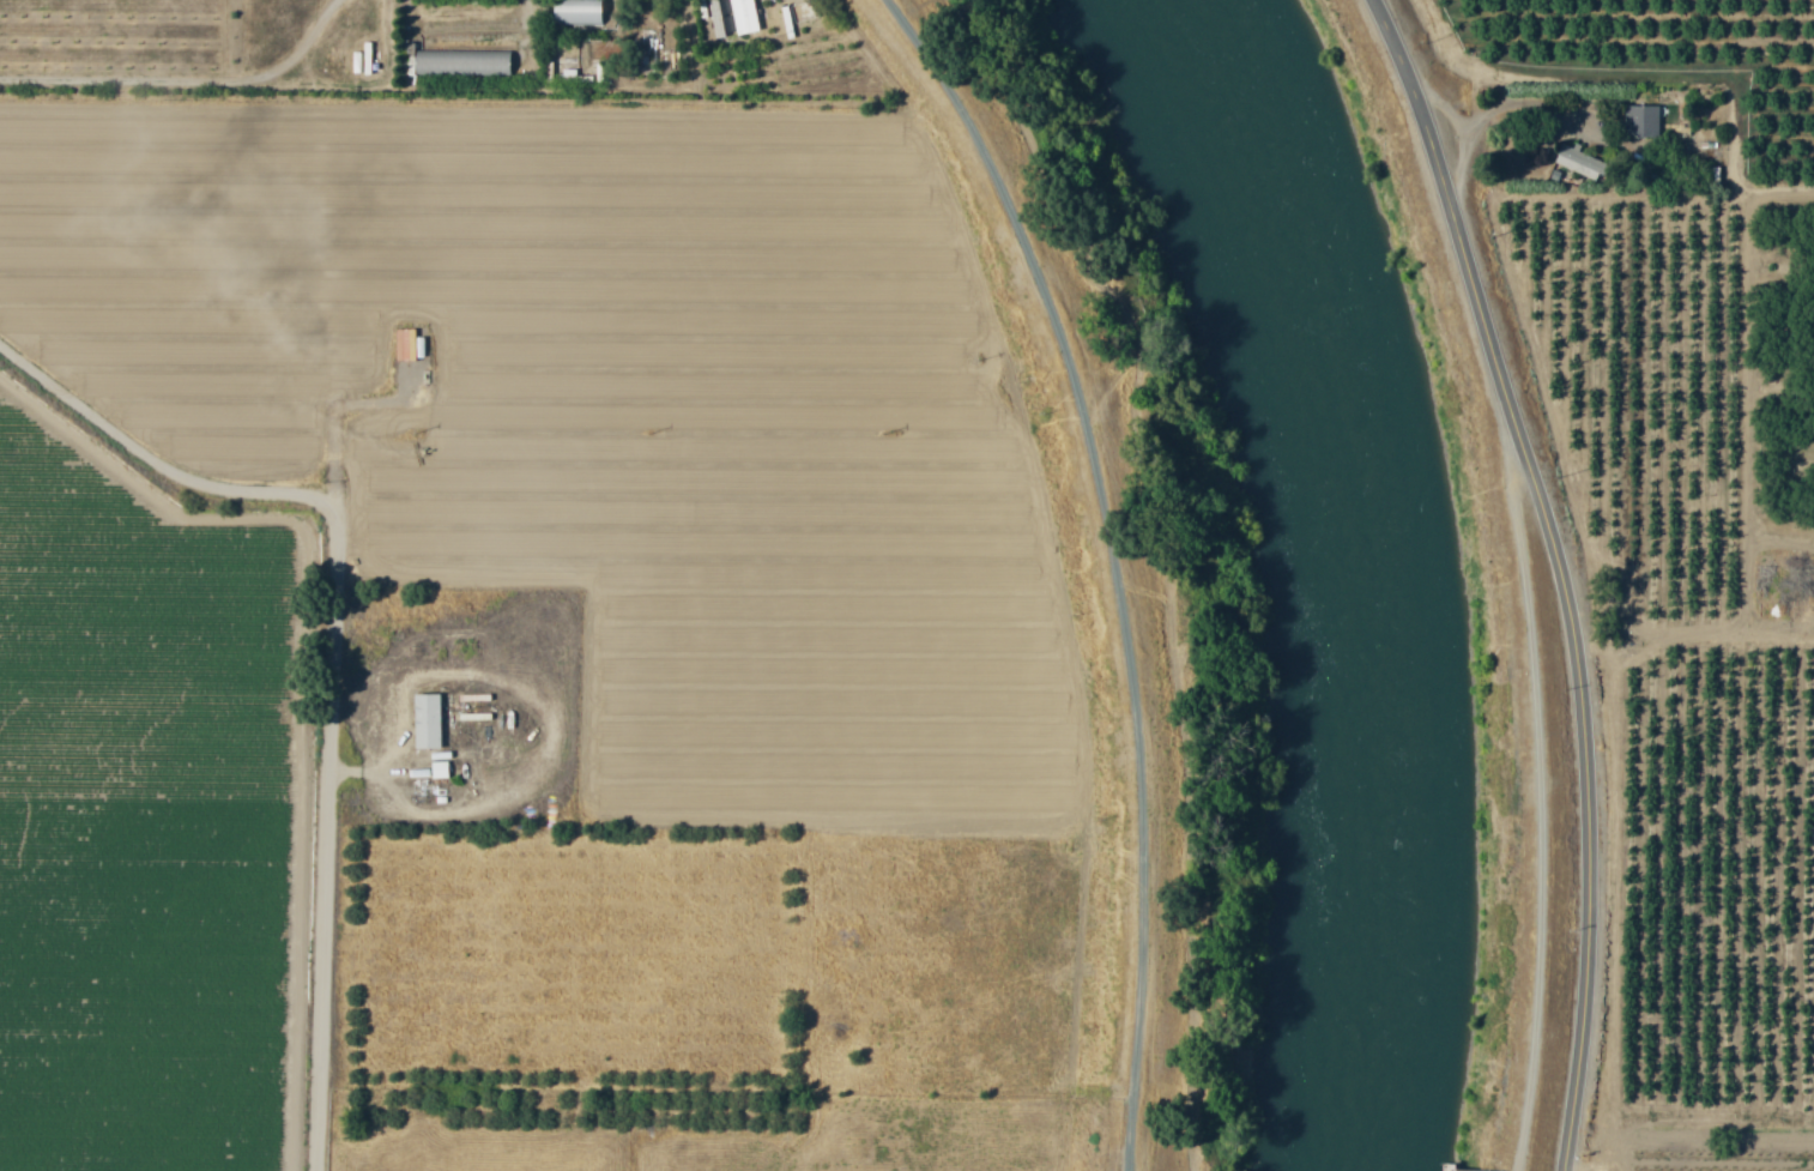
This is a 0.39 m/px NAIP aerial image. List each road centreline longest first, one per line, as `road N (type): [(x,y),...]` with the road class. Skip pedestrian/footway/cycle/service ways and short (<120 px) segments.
road 1 (track): [(1137,1170),(1139,795),(1131,677),(1093,463),(1017,229),(961,115),(883,0)]
road 2 (residential): [(1573,1170),(1595,986),(1588,671),(1559,530),(1422,101),(1378,0)]

